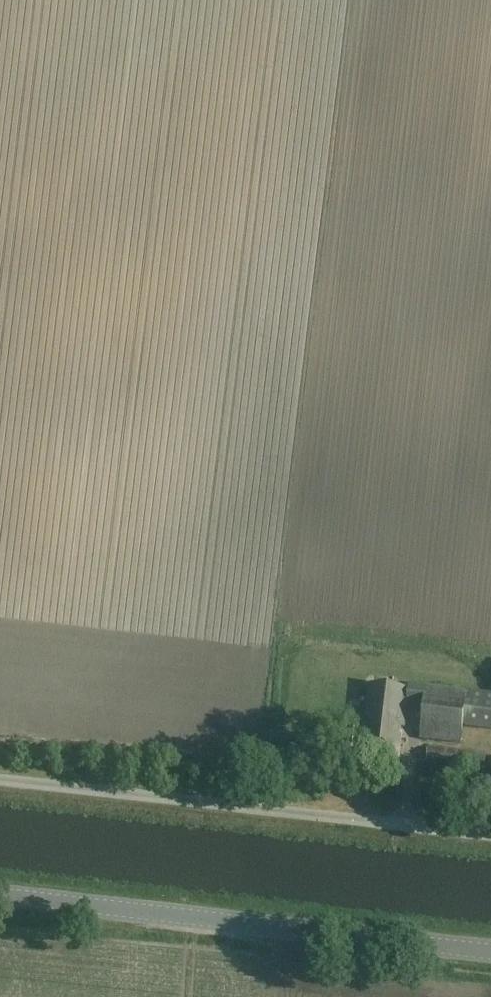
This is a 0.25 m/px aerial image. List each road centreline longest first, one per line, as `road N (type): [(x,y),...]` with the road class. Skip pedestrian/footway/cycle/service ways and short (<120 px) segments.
road 1 (tertiary): [(0,896),(490,952)]
road 2 (unclassified): [(490,839),(0,786)]

